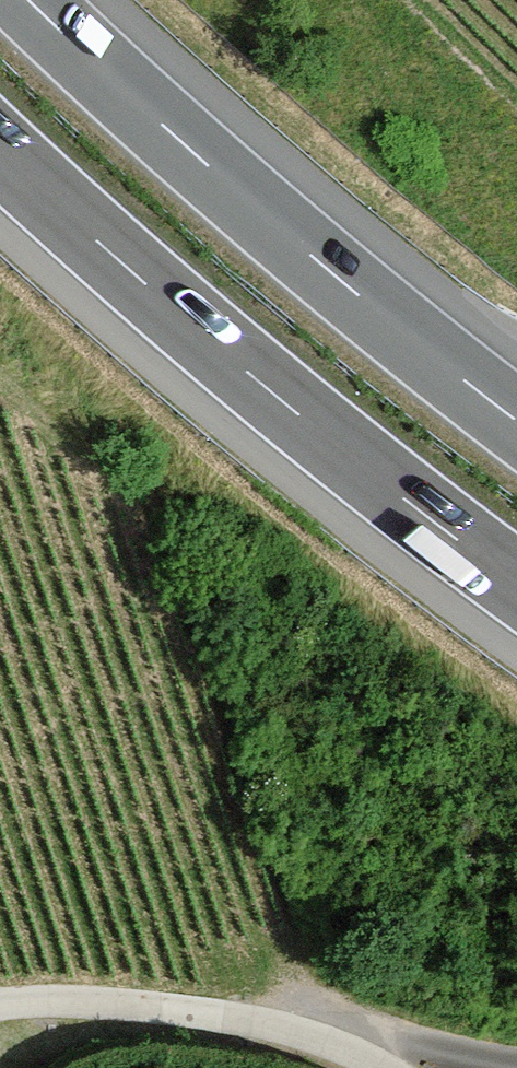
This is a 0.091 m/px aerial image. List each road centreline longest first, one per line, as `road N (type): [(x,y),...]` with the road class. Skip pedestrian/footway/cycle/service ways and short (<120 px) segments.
road 1 (motorway): [(0,154),(313,427),(516,584)]
road 2 (motorway): [(516,421),(262,215),(26,0)]
road 3 (residential): [(407,1067),(311,1025),(222,1014),(0,1009)]
road 4 (track): [(311,1025),(516,1061)]

